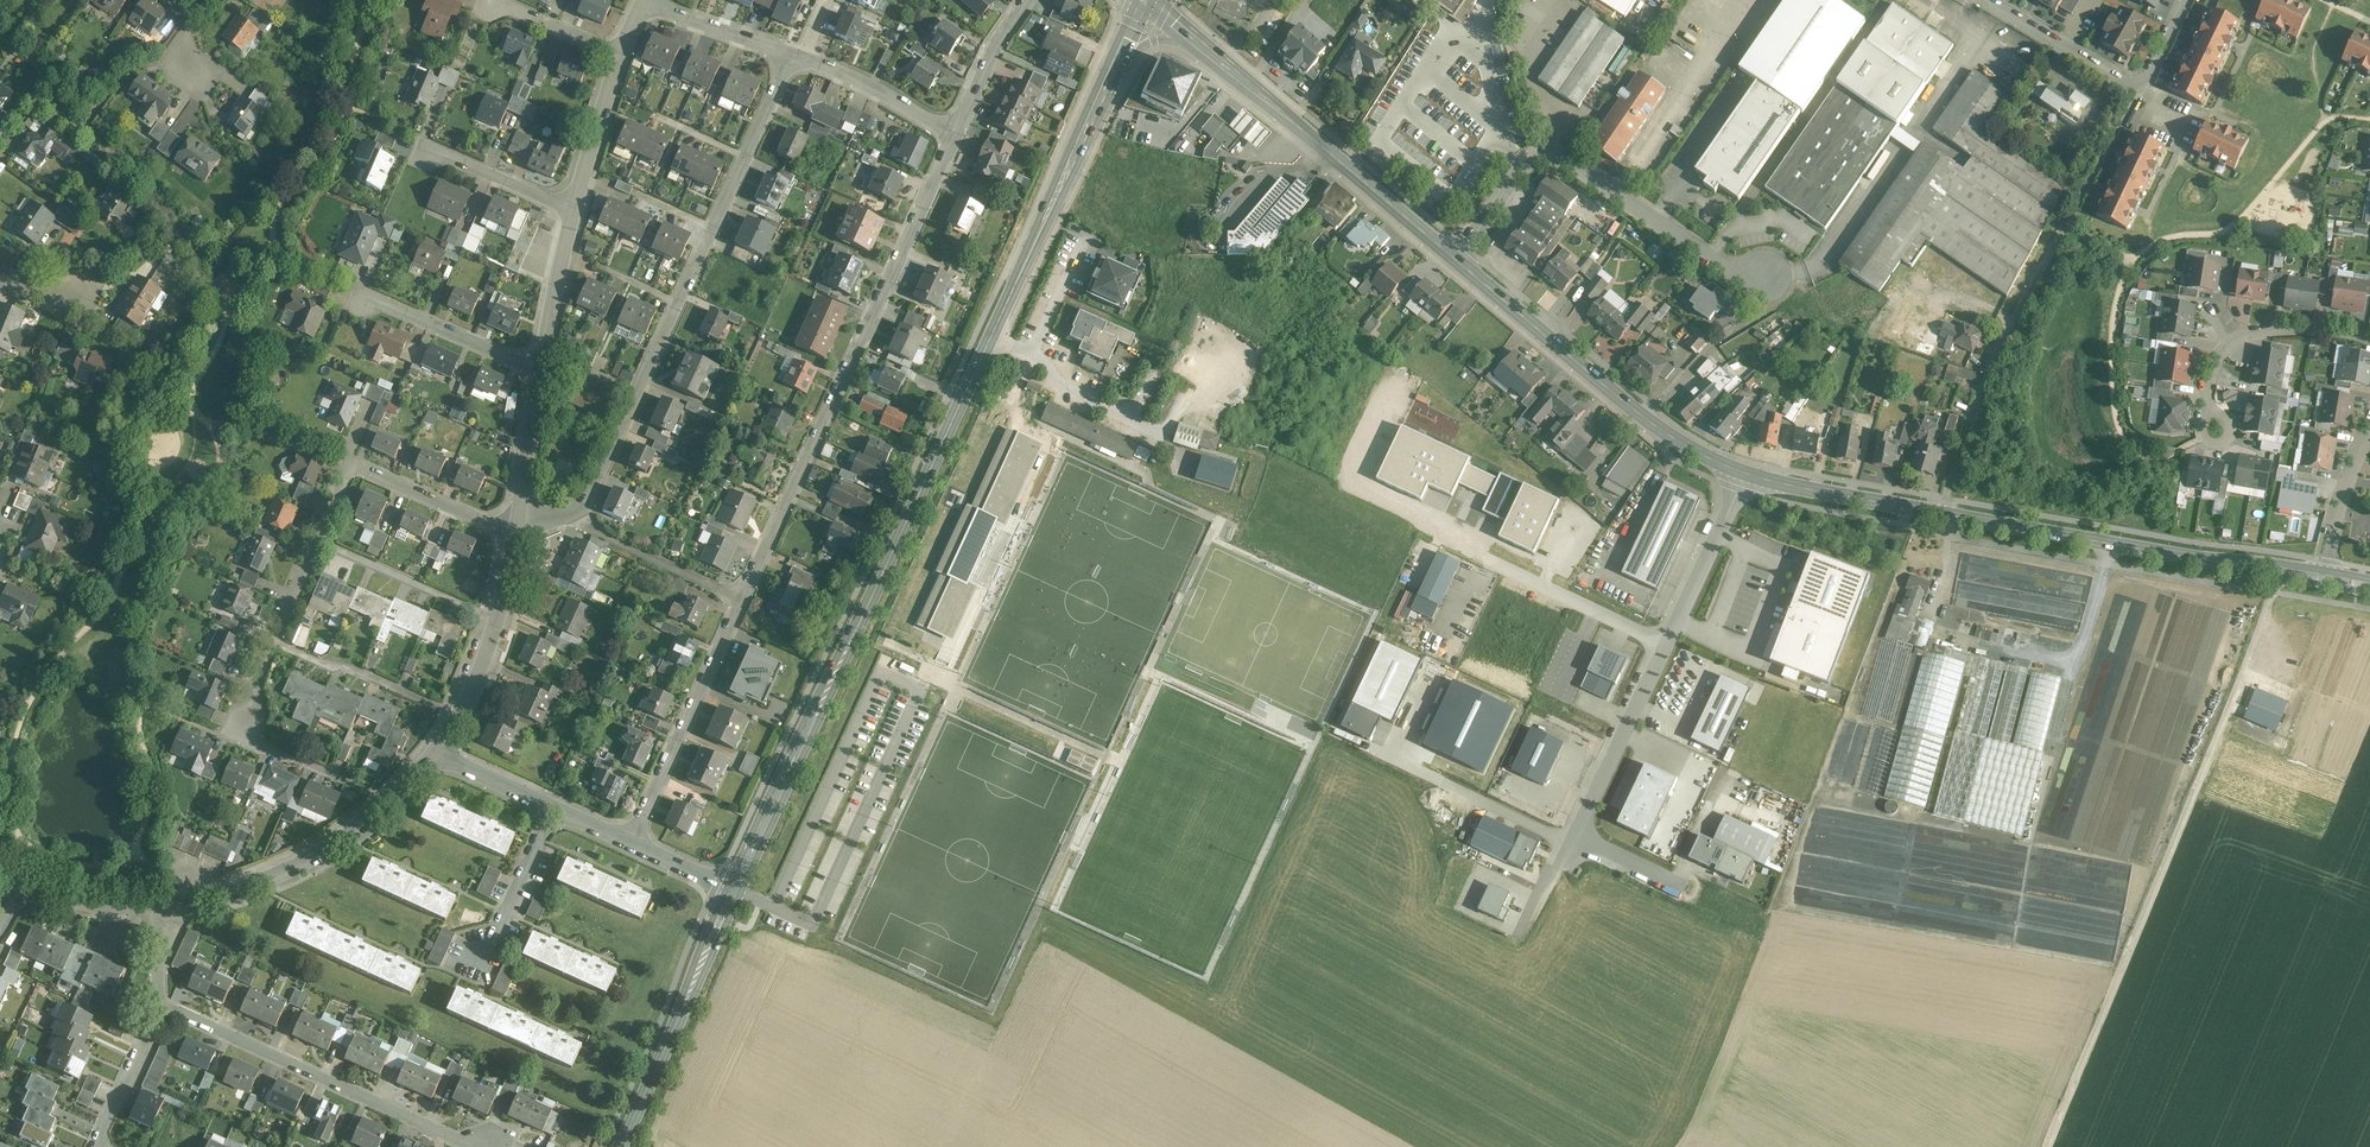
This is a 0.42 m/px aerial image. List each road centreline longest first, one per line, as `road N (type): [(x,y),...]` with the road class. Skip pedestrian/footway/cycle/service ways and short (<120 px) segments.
road 1 (secondary): [(737,893),(1120,65)]
road 2 (residential): [(631,843),(954,134)]
road 3 (track): [(2045,1146),(2282,569)]
road 4 (tertiary): [(1740,471),(1939,515),(2327,575)]
road 5 (residential): [(794,57),(598,497),(572,515),(517,526)]
road 6 (residential): [(1767,280),(1591,169),(1547,158),(1512,175),(1463,260)]
road 7 (residential): [(160,996),(455,1139),(497,1144)]
road 8 (tertiary): [(1463,260),(1670,435),(1740,471)]
road 9 (tertiary): [(1204,43),(1463,260)]
road 10 (secondary): [(621,1146),(737,893)]
road 11 (unclassified): [(1577,837),(1338,733)]
road 12 (tertiary): [(392,799),(310,856),(246,888),(163,912)]
road 13 (residential): [(316,541),(344,480),(366,470),(480,519),(517,526)]
road 14 (residential): [(2369,337),(2297,328),(2248,336),(2212,370),(2213,435)]
road 15 (unclassified): [(1660,648),(1577,837)]
road 16 (residential): [(275,634),(459,717)]
road 17 (residential): [(316,541),(499,622)]
road 18 (unclassified): [(1740,471),(1660,648)]
road 19 (unclassified): [(1660,648),(1487,561)]
road 20 (residential): [(246,715),(237,738),(392,799)]
road 21 (residential): [(368,298),(540,369)]
road 22 (residential): [(466,958),(500,941),(559,807)]
road 23 (residential): [(954,134),(794,57)]
road 24 (residential): [(1996,0),(2140,88)]
road 25 (residential): [(96,1146),(153,1029),(160,996)]
road 26 (tertiary): [(620,55),(572,211)]
road 27 (tertiary): [(572,211),(540,369)]
road 28 (residential): [(794,57),(645,0)]
road 29 (tertiary): [(540,369),(517,526)]
road 30 (residential): [(2369,428),(2327,575)]
road 31 (residential): [(954,134),(1027,0)]
road 32 (residential): [(432,151),(572,211)]
road 33 (tertiary): [(163,912),(22,878)]
road 34 (residential): [(437,756),(559,807)]
road 35 (residential): [(501,0),(620,55)]
road 36 (unclassified): [(1690,889),(1577,837)]

